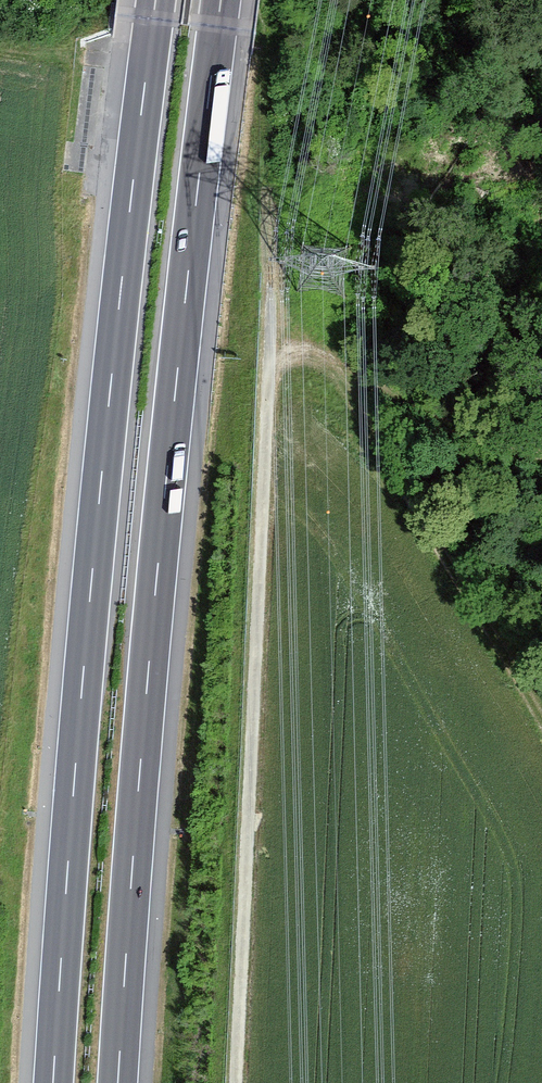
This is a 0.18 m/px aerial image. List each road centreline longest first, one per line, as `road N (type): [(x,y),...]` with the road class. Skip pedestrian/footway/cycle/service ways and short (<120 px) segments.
road 1 (motorway): [(118,1082),(156,582),(221,0)]
road 2 (motorway): [(156,0),(92,578),(53,1082)]
road 3 (track): [(236,1082),(271,358),(311,350),(413,408),(541,457)]

